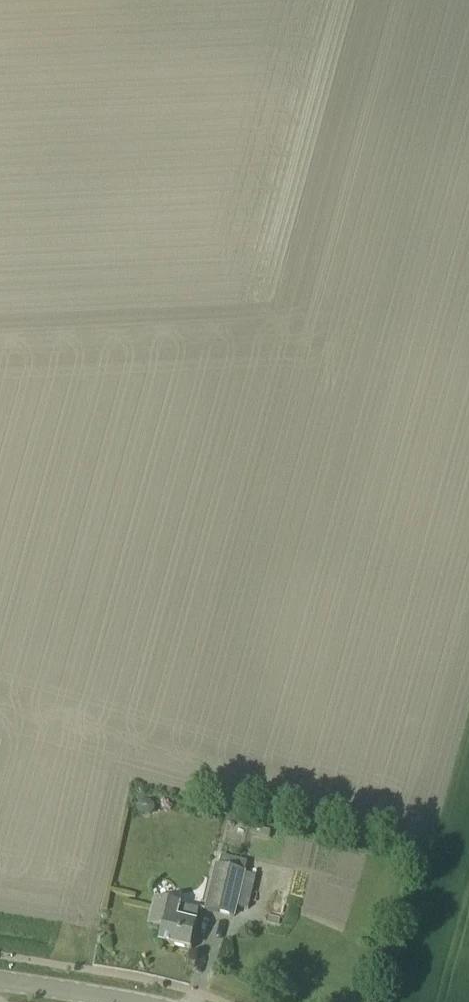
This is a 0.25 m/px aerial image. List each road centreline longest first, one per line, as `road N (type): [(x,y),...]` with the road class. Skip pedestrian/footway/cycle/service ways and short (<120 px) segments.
road 1 (unclassified): [(0,980),(127,1001)]

